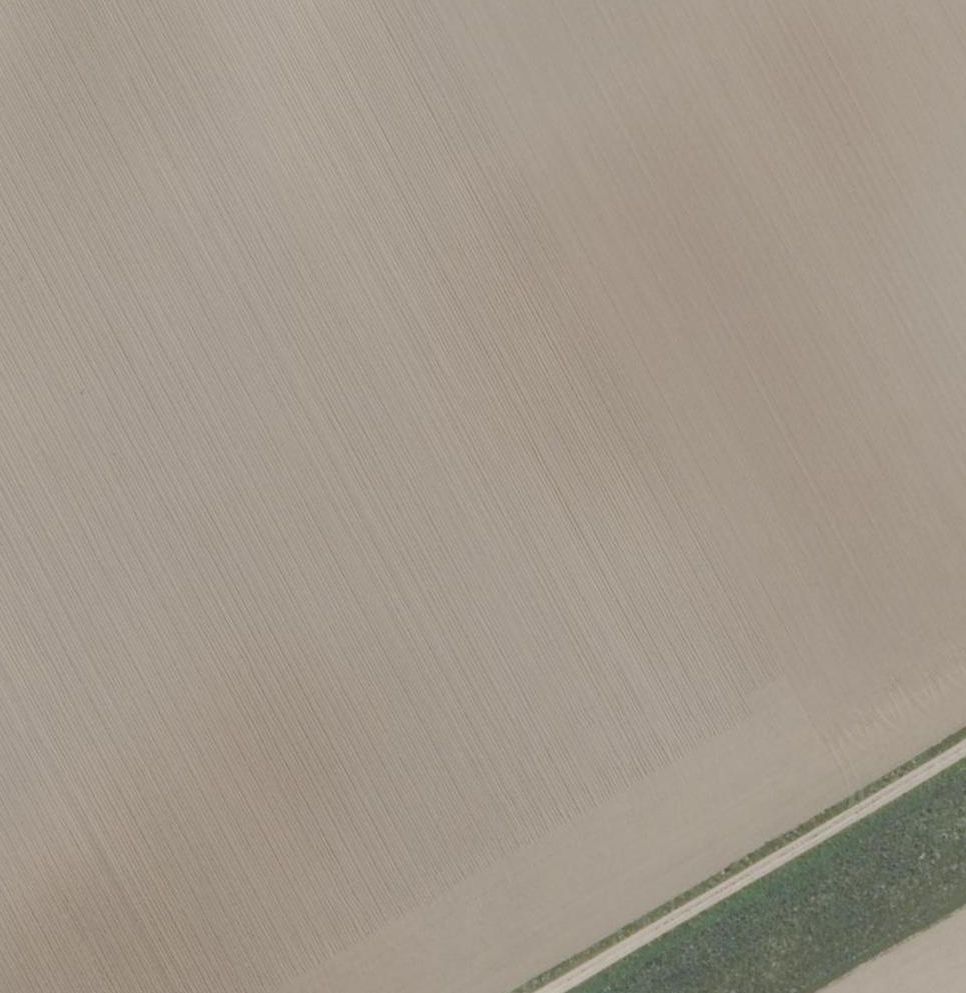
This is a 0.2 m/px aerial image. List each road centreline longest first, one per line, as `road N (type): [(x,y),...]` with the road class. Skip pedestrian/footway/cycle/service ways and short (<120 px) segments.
road 1 (track): [(562,992),(965,752)]

